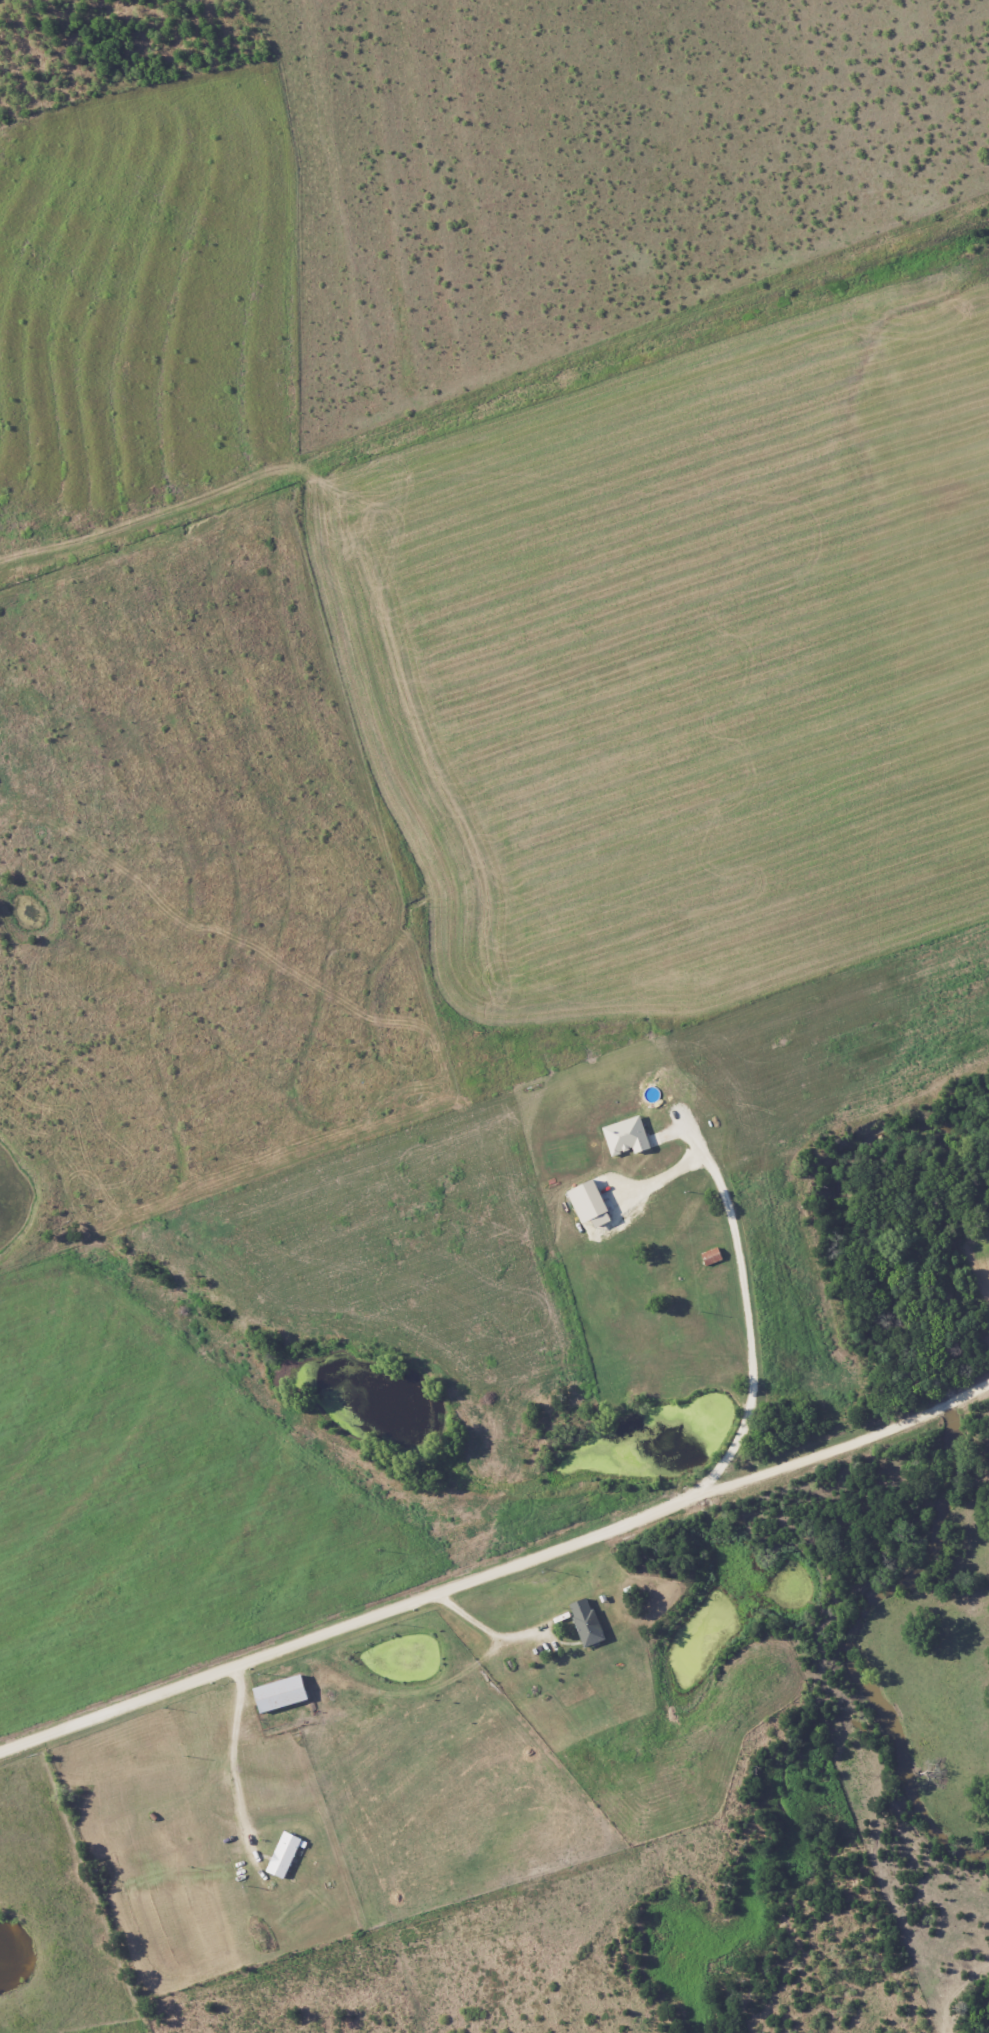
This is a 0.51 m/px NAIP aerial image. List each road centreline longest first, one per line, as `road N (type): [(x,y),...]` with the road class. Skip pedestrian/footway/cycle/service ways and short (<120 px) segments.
road 1 (residential): [(0,1761),(988,1393)]

